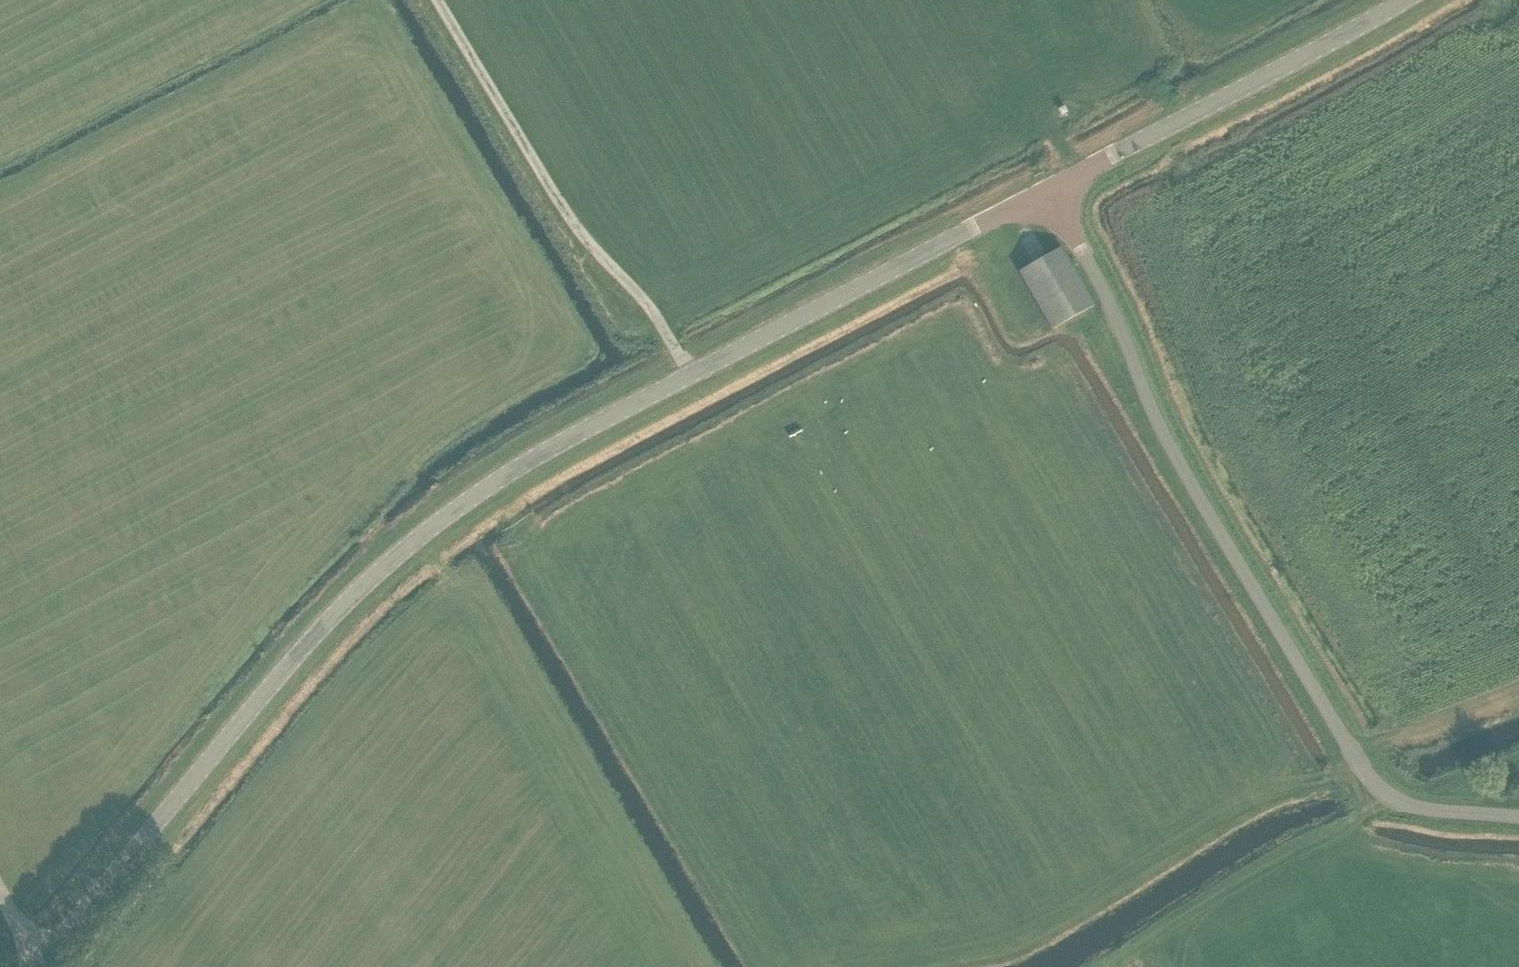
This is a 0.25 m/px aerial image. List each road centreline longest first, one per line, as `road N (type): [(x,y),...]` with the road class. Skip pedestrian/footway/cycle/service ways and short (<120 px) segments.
road 1 (tertiary): [(31,966),(128,866),(402,545),(688,375),(1058,192)]
road 2 (unclassified): [(1518,813),(1419,808),(1368,775),(1152,412),(1118,312),(1058,192)]
road 3 (tertiary): [(1058,192),(1404,0)]

